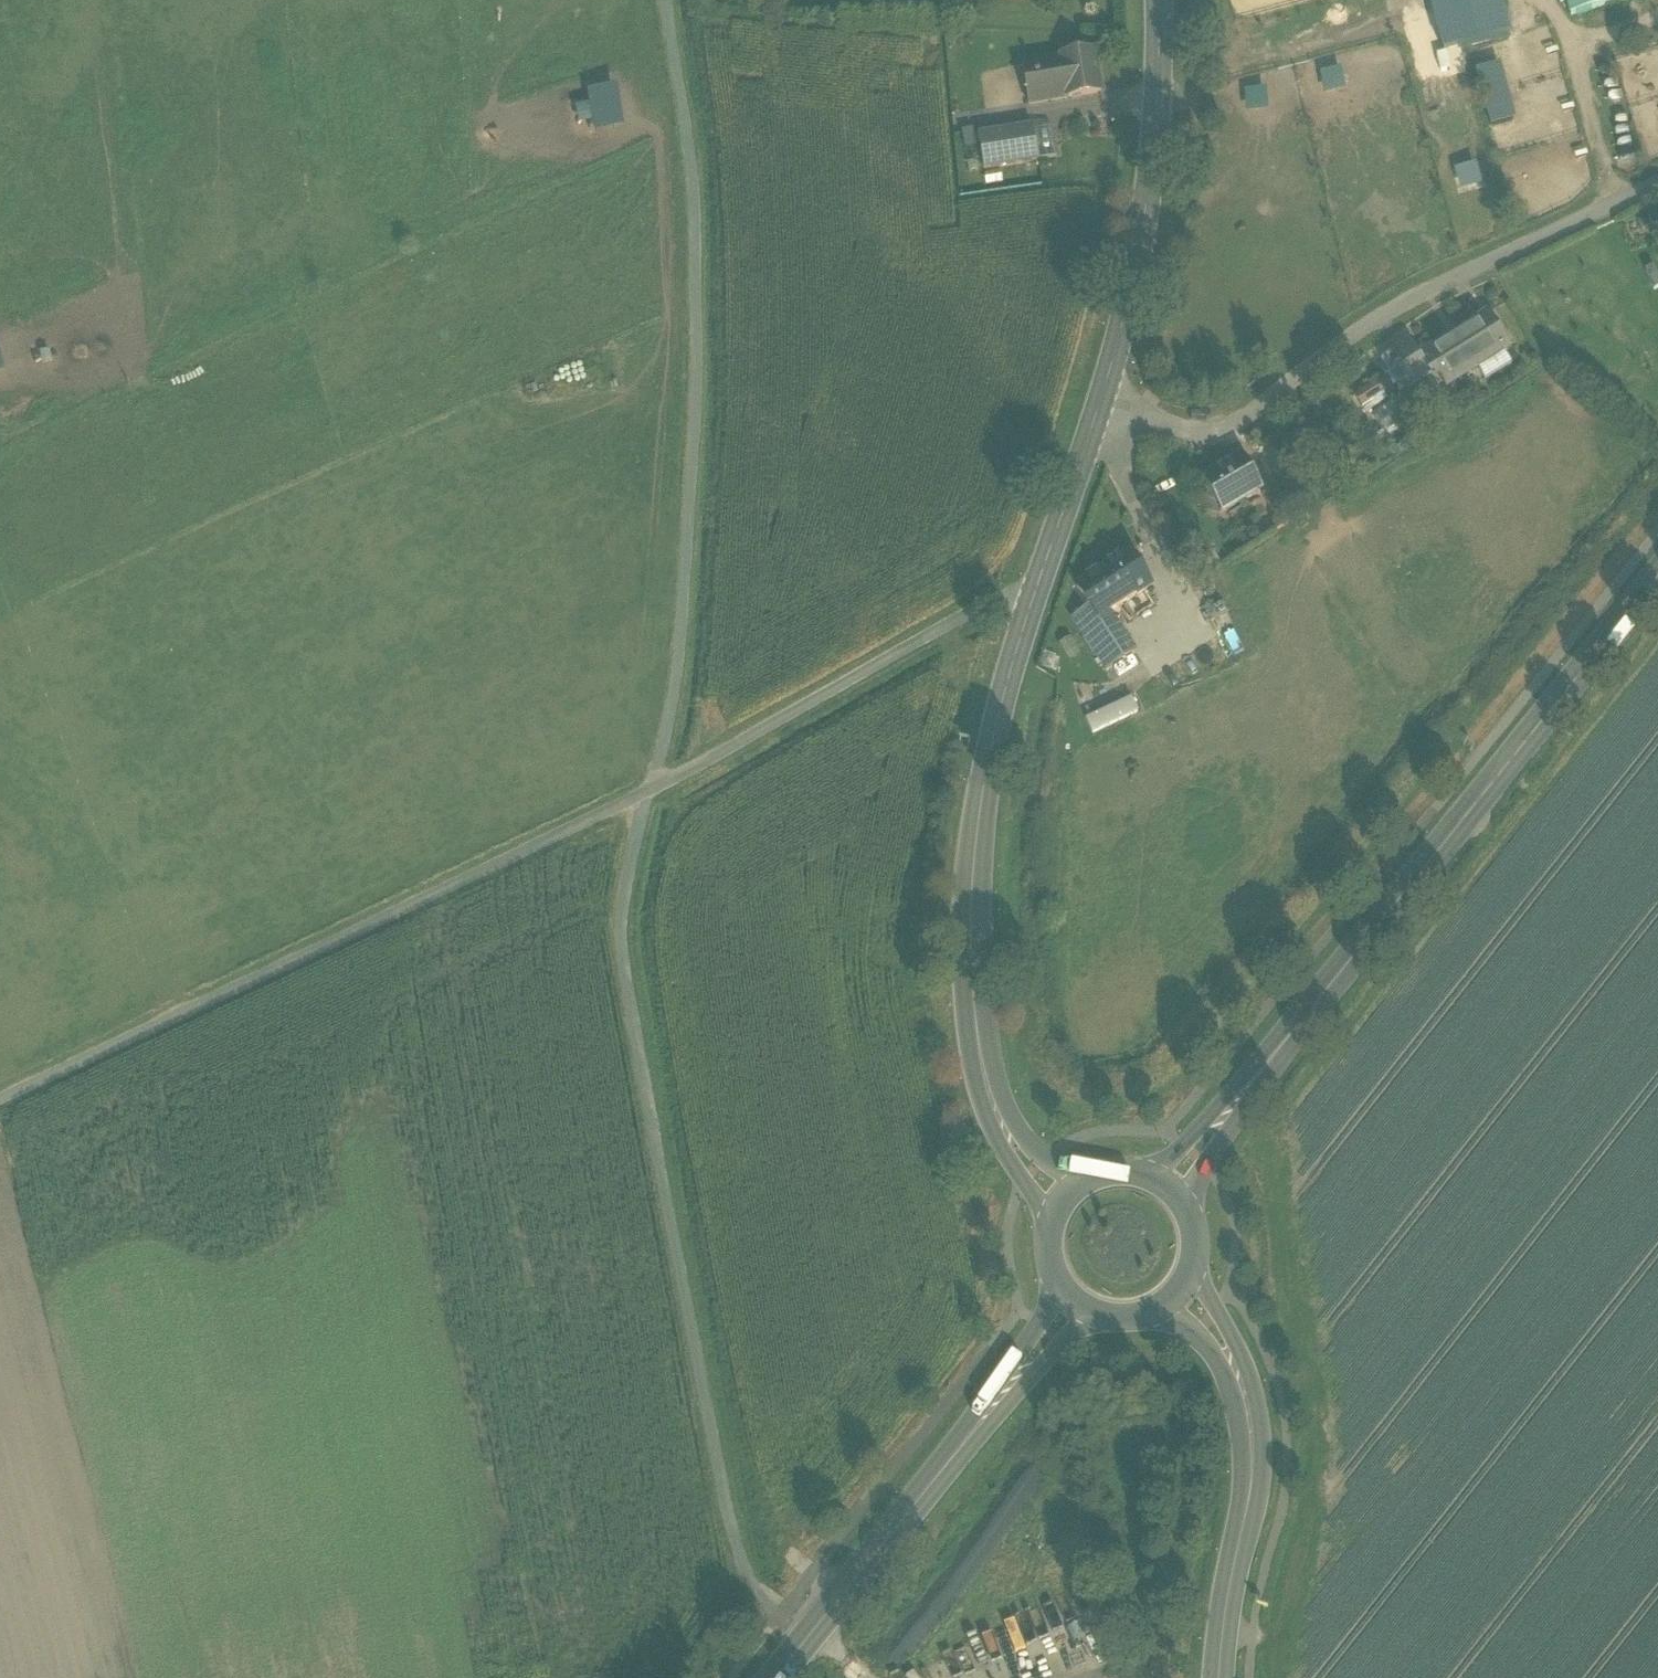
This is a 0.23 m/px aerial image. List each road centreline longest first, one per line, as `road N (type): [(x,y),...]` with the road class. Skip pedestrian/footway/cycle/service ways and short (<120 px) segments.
road 1 (track): [(659,0),(683,162),(685,407),(665,689),(615,927),(732,1564),(780,1613)]
road 2 (track): [(1028,612),(996,602),(942,627),(699,769),(0,1099)]
road 3 (secondary): [(994,1111),(970,944),(981,799),(1028,612),(1099,406)]
road 4 (primary): [(1252,1085),(1657,578)]
road 5 (residential): [(1099,406),(1188,431),(1236,425),(1405,302),(1657,183)]
road 6 (secondary): [(1099,406),(1151,177),(1158,0)]
road 7 (primary): [(776,1677),(974,1430)]
road 8 (secondary): [(1240,1380),(1253,1461),(1219,1677)]
road 9 (primary): [(974,1430),(1091,1324)]
road 10 (primary): [(1054,1294),(974,1430)]
road 11 (primary): [(1252,1085),(1152,1176)]
road 12 (primary): [(1185,1201),(1252,1085)]
road 13 (secondary): [(994,1111),(1024,1188),(1047,1221)]

